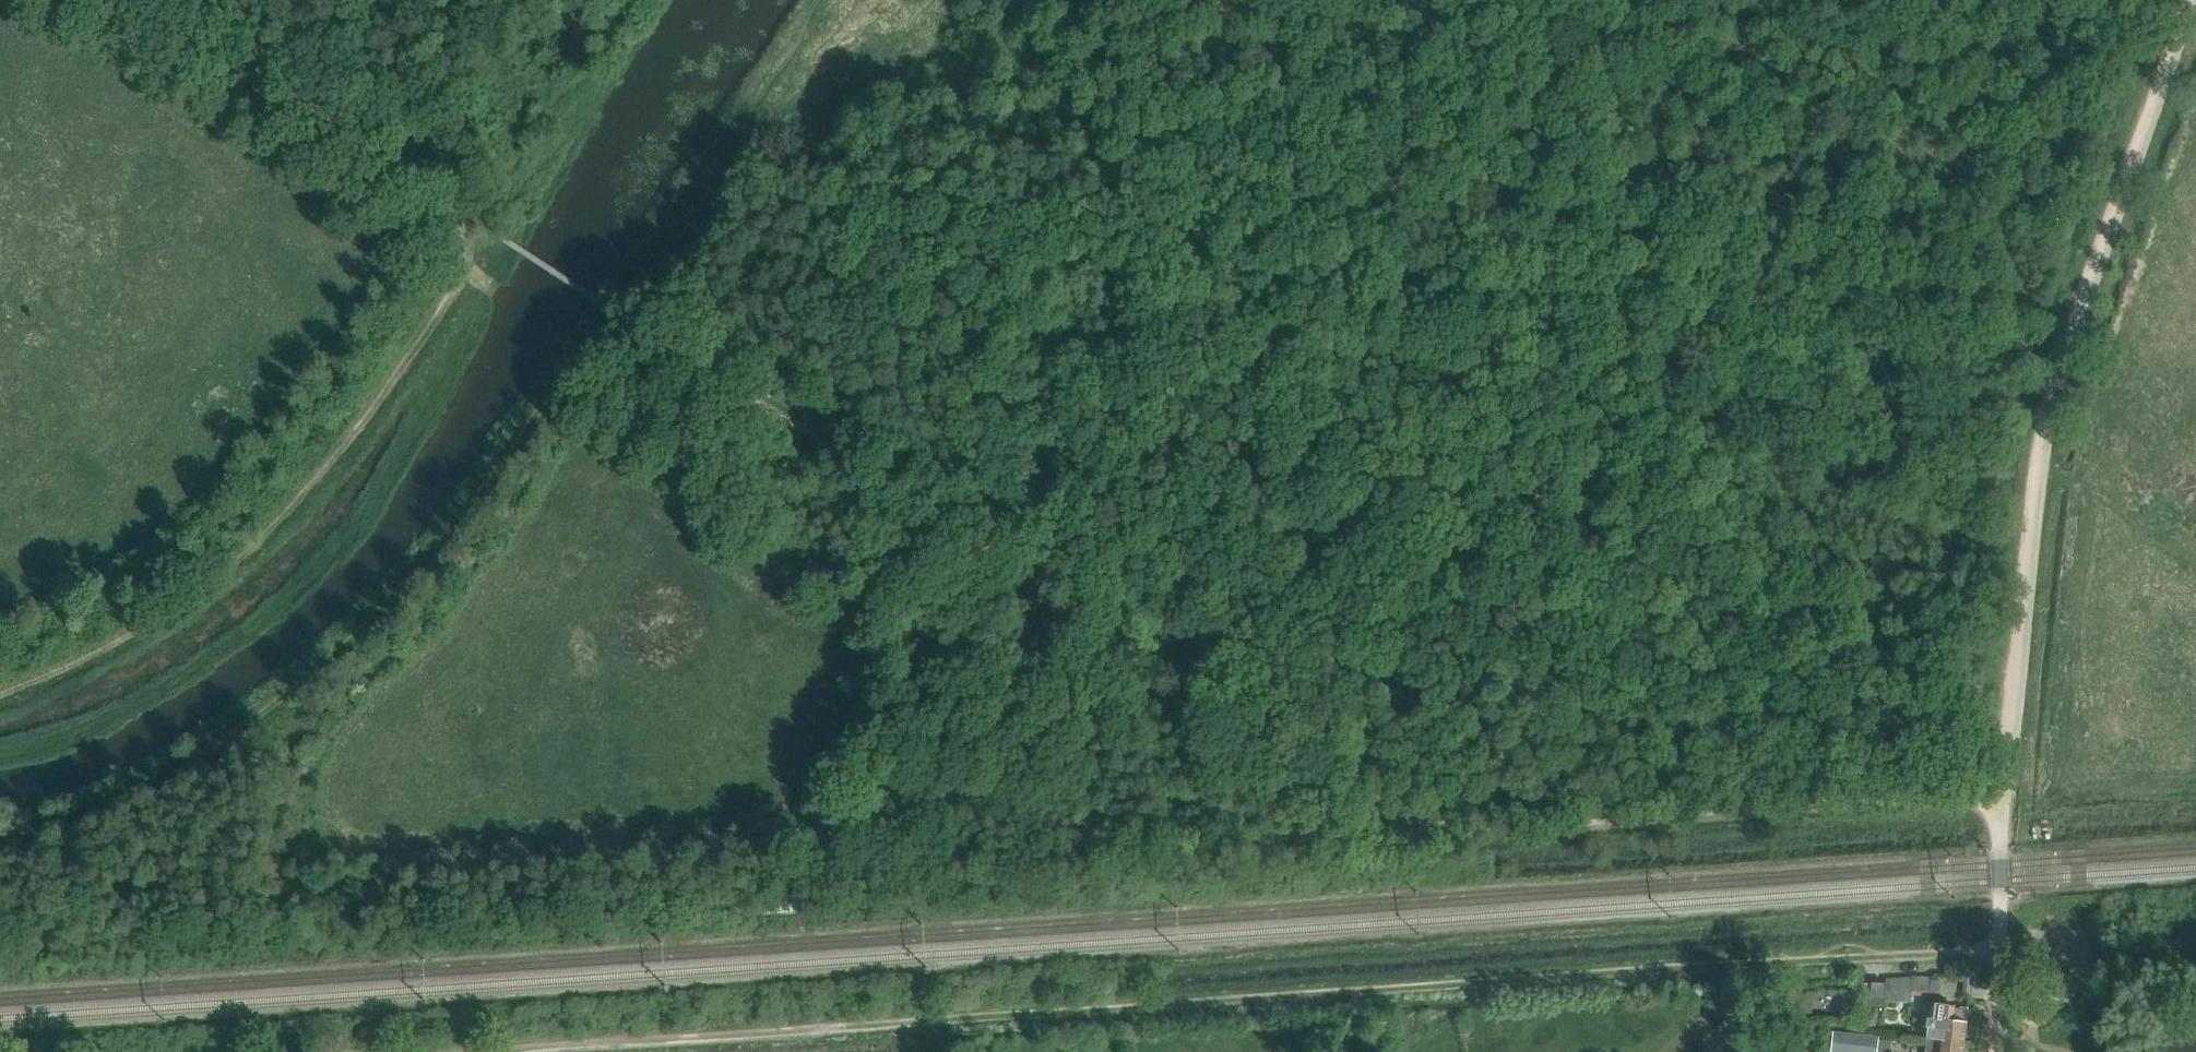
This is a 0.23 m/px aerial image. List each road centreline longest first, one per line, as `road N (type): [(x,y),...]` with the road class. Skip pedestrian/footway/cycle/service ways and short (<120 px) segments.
road 1 (track): [(476,1051),(1998,953)]
road 2 (track): [(2187,0),(2043,410),(2000,792)]
road 3 (track): [(1998,953),(2000,792)]

